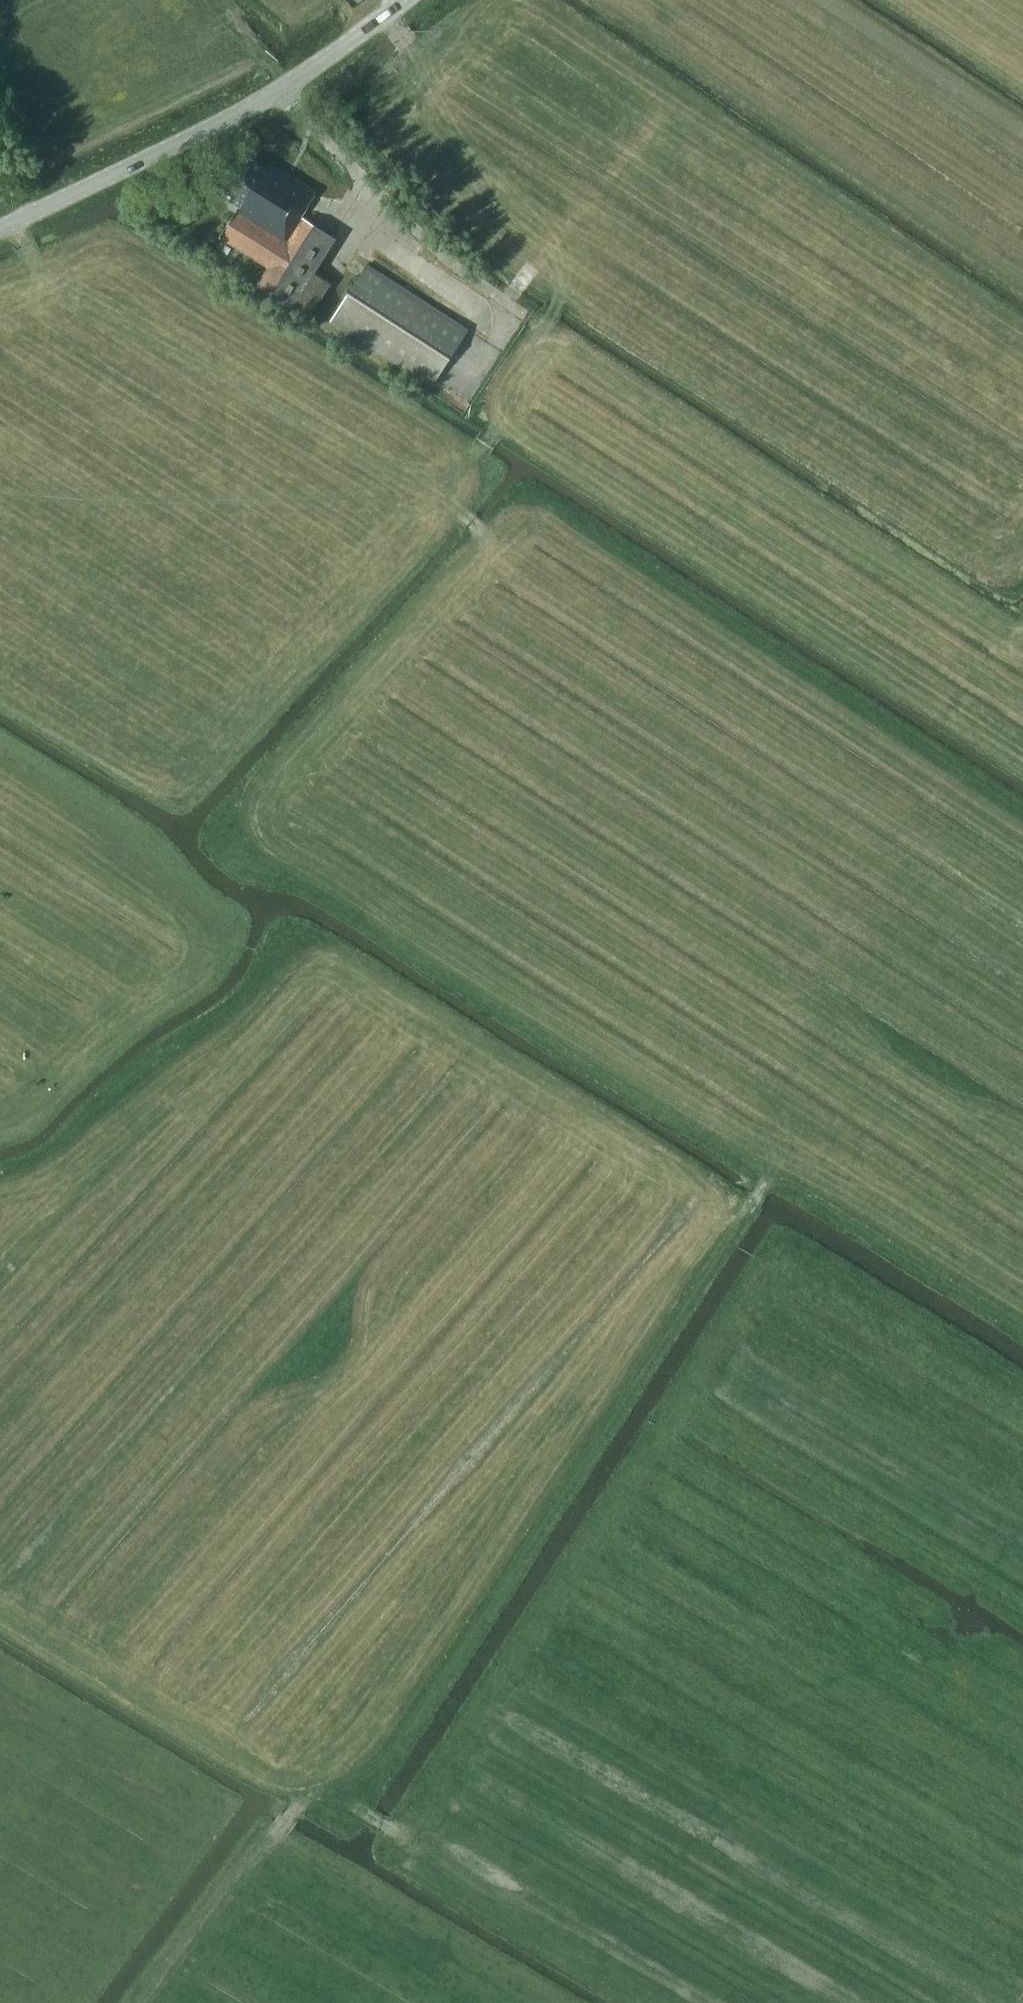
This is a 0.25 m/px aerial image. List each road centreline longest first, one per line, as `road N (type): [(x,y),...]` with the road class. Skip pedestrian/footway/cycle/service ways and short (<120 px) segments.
road 1 (tertiary): [(0,228),(280,90),(415,0)]

